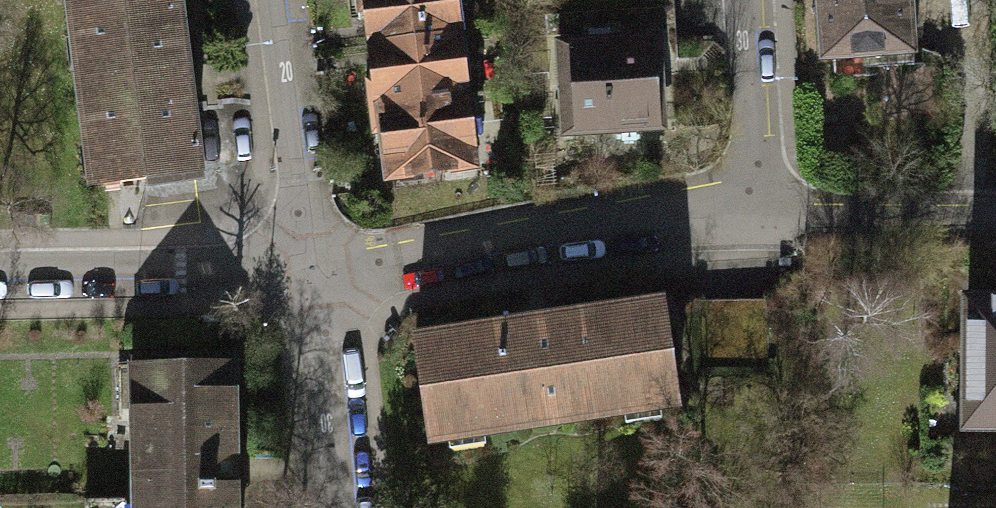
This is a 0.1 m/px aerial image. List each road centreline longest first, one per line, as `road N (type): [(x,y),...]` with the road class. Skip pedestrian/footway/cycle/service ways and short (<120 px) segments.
road 1 (residential): [(310,271),(396,262),(542,230),(748,215),(736,0)]
road 2 (residential): [(0,266),(310,271)]
road 3 (residential): [(276,0),(310,271)]
road 4 (residential): [(310,271),(337,507)]

